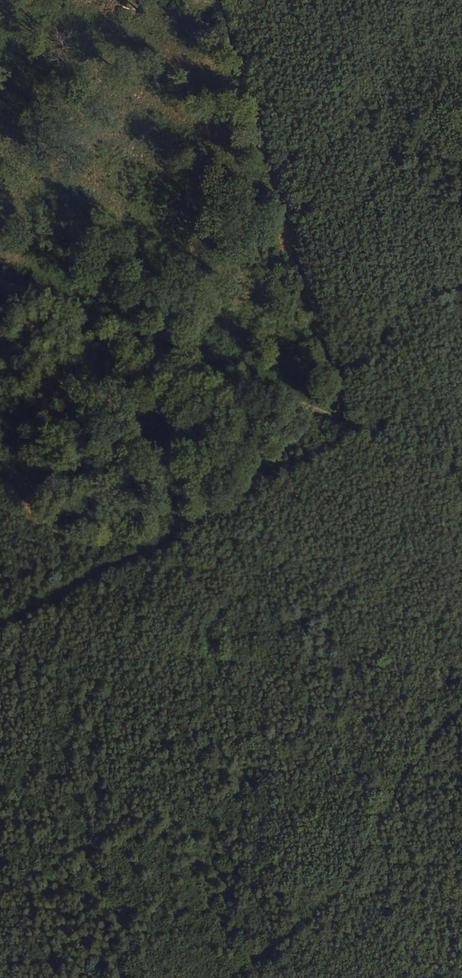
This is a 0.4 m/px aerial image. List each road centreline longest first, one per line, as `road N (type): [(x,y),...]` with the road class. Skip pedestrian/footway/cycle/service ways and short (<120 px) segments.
road 1 (track): [(0,618),(347,418),(220,0)]
road 2 (track): [(0,277),(461,466)]
road 3 (track): [(235,977),(344,886),(404,778),(461,709)]

